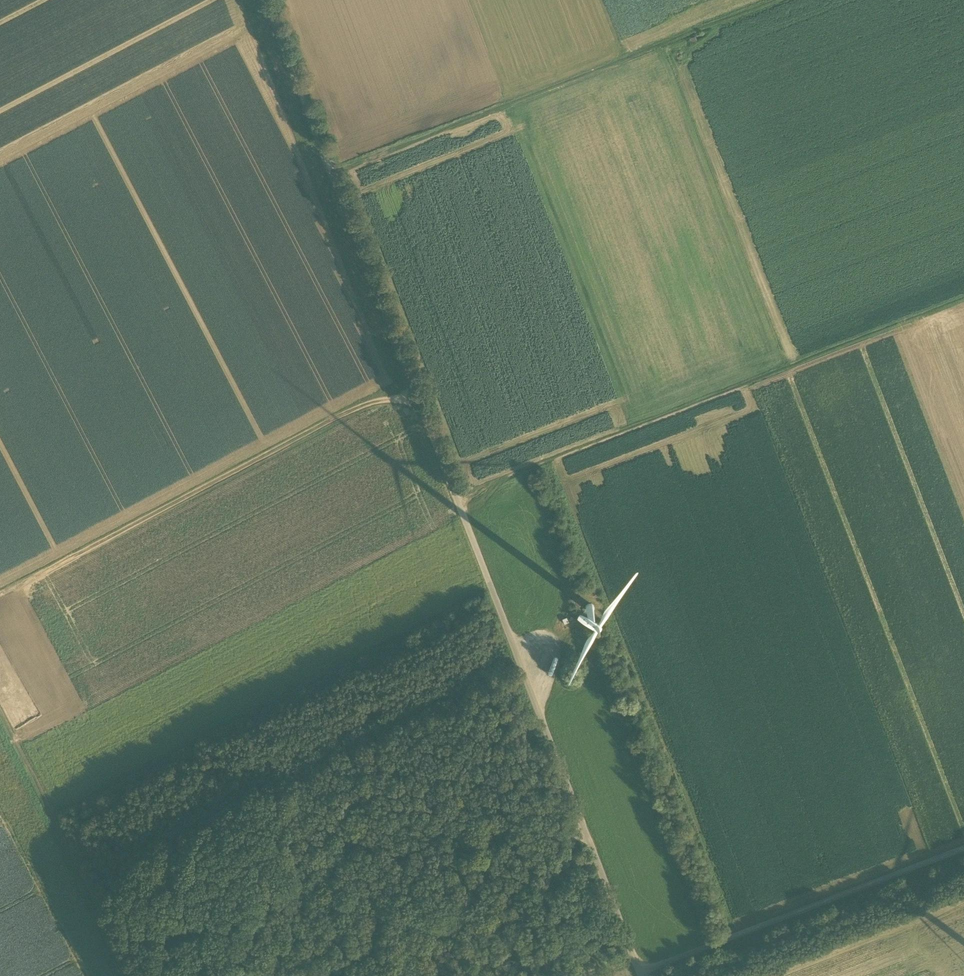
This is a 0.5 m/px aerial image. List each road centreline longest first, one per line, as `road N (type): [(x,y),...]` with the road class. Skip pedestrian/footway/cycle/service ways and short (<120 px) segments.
road 1 (track): [(265,0),(640,975)]
road 2 (track): [(455,494),(963,298)]
road 3 (track): [(779,0),(331,172)]
road 4 (track): [(411,378),(0,594)]
road 5 (track): [(963,848),(639,971)]
road 6 (track): [(304,975),(584,830)]

